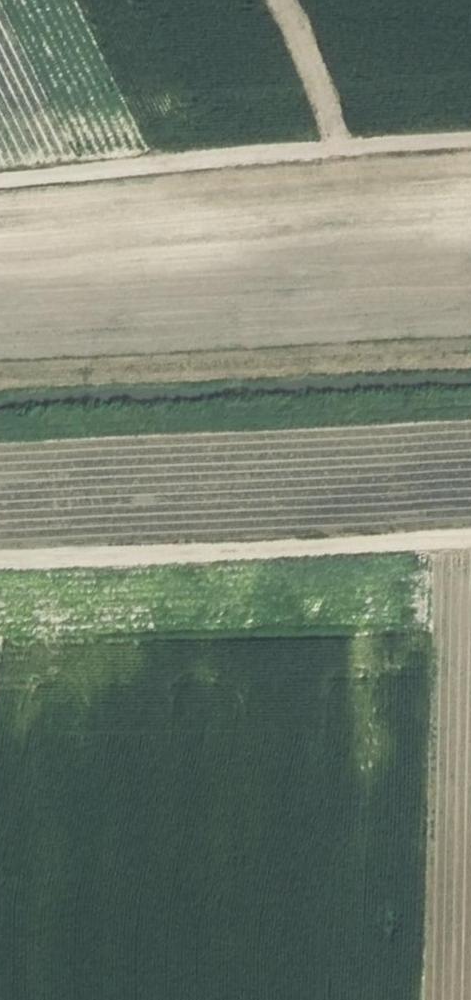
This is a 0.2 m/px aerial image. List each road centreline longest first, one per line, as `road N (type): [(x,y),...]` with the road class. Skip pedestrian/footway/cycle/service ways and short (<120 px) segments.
road 1 (track): [(470,147),(0,185)]
road 2 (track): [(470,531),(0,548)]

